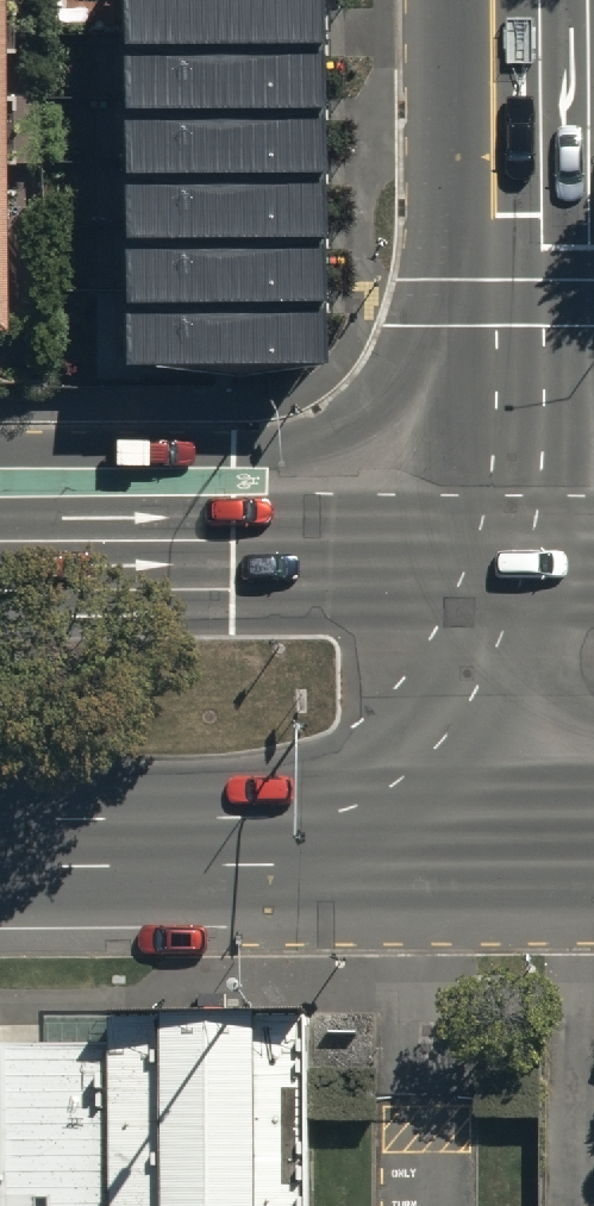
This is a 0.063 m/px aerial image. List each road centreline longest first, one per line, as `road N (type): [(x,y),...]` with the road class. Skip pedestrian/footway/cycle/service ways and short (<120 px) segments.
road 1 (primary): [(0,450),(316,443),(376,421),(437,382),(512,301)]
road 2 (primary): [(511,837),(0,840)]
road 3 (primary): [(0,566),(510,563)]
road 4 (primary): [(514,0),(512,301)]
road 5 (primary): [(510,563),(511,837)]
road 6 (primary): [(512,301),(510,563)]

